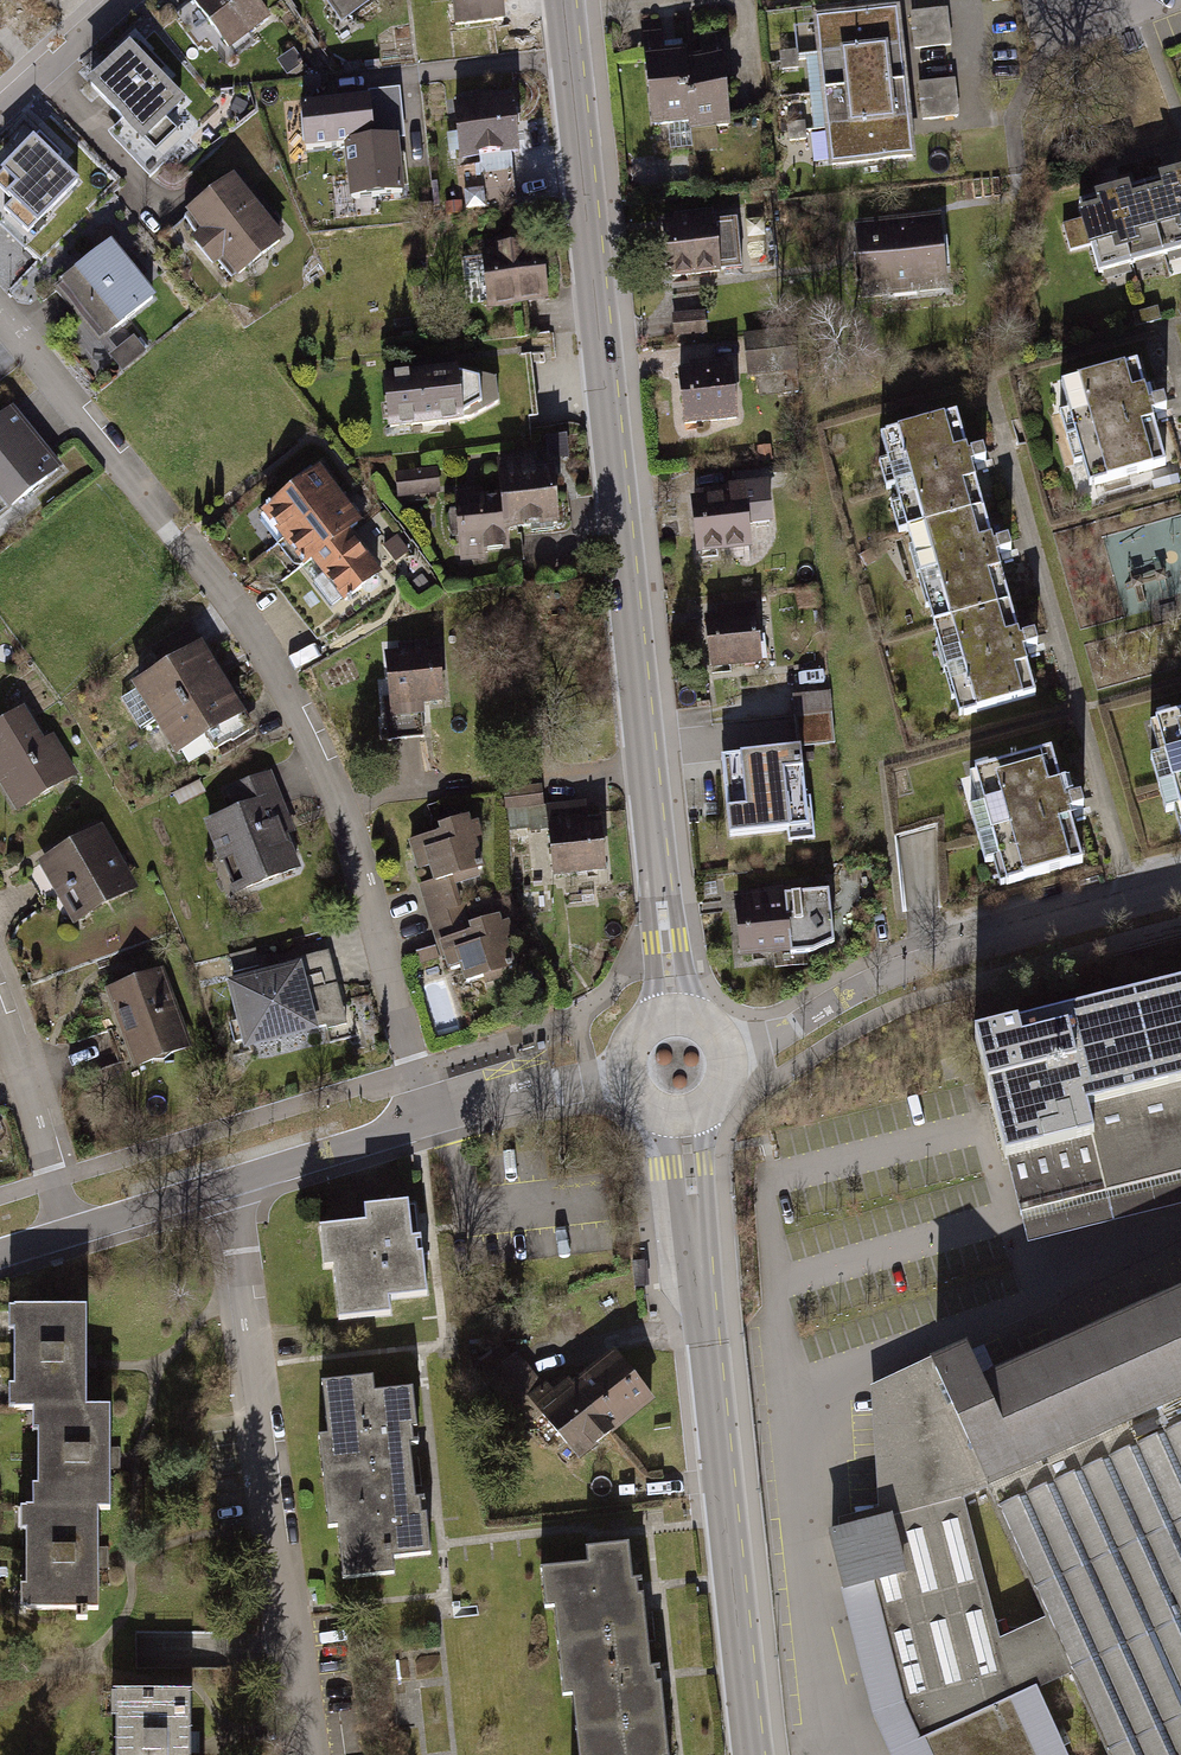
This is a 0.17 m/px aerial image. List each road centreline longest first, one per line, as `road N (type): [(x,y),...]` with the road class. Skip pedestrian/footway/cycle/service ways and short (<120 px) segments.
road 1 (residential): [(0,318),(261,640),(333,792),(427,1122)]
road 2 (tertiary): [(566,0),(662,915)]
road 3 (residential): [(223,1184),(311,1754)]
road 4 (tertiary): [(693,1206),(748,1754)]
road 5 (residential): [(1180,890),(977,947),(770,1037),(728,1048)]
road 6 (residential): [(69,1231),(0,1005)]
road 7 (residential): [(427,1122),(223,1184)]
road 8 (residential): [(626,1069),(427,1122)]
road 9 (residential): [(44,68),(156,211)]
road 10 (residential): [(223,1184),(69,1231)]

